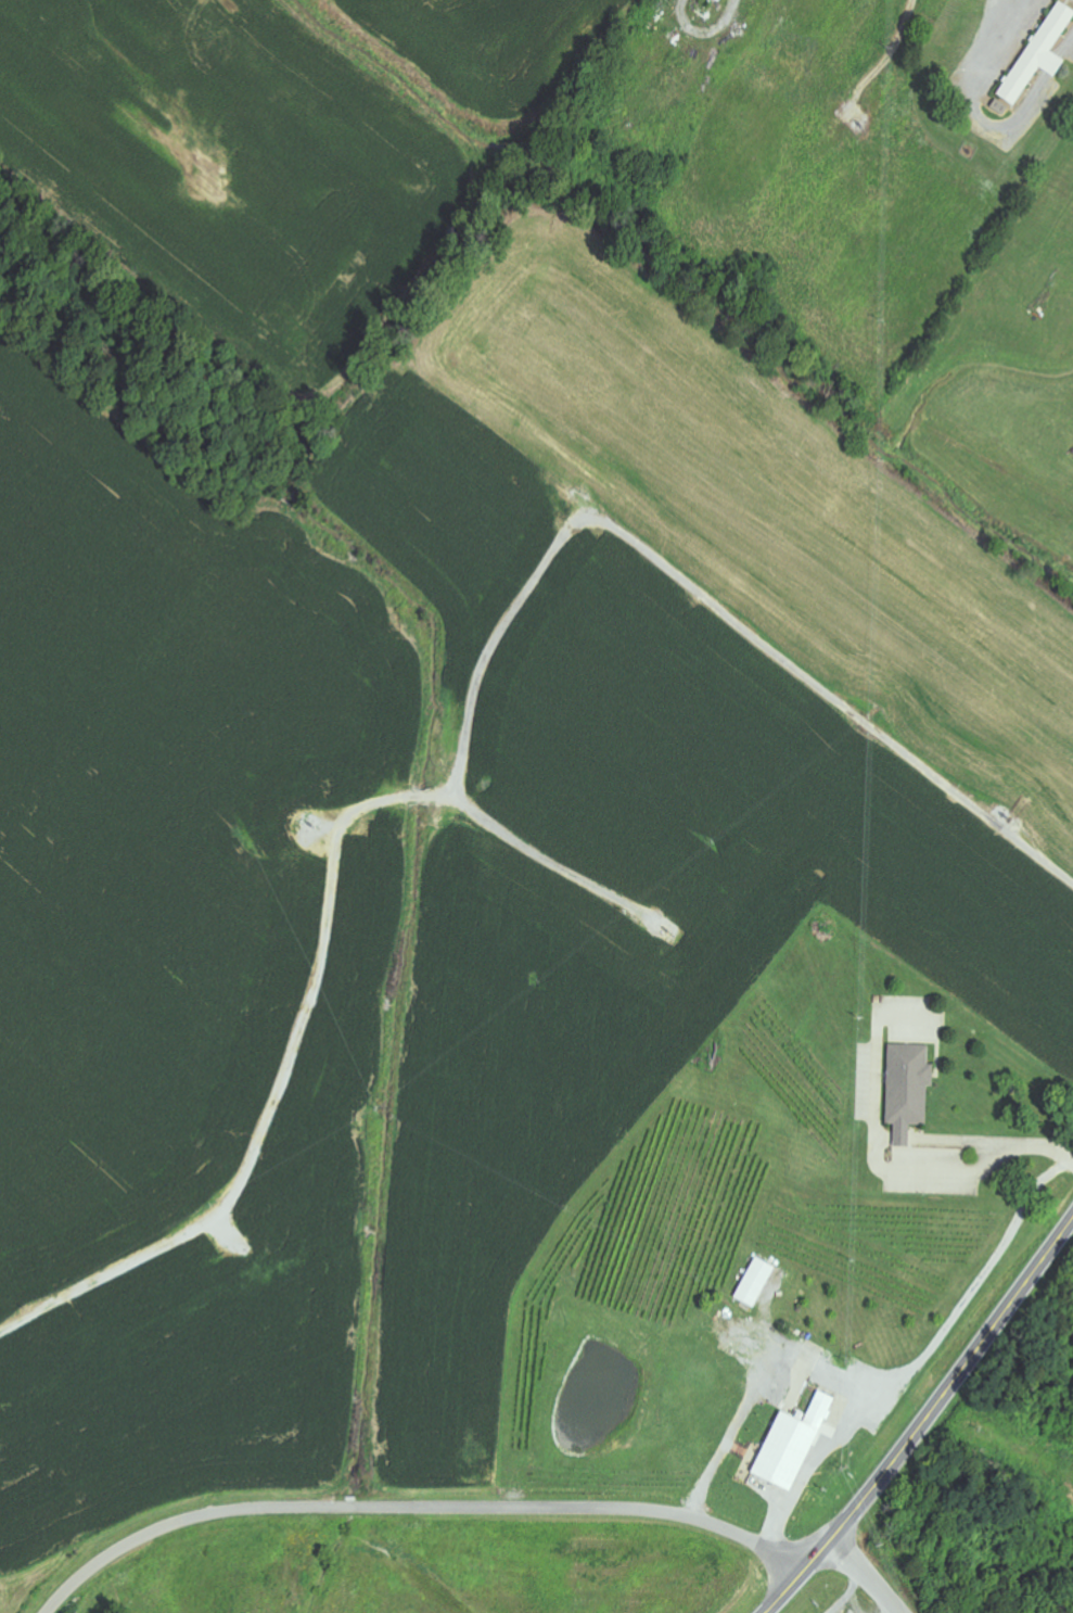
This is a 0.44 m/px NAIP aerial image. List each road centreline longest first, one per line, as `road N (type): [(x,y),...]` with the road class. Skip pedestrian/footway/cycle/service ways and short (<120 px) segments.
road 1 (residential): [(50,1612),(112,1553),(146,1534),(265,1508),(667,1515),(743,1540),(799,1577)]
road 2 (trunk): [(765,1612),(918,1431),(1072,1219)]

